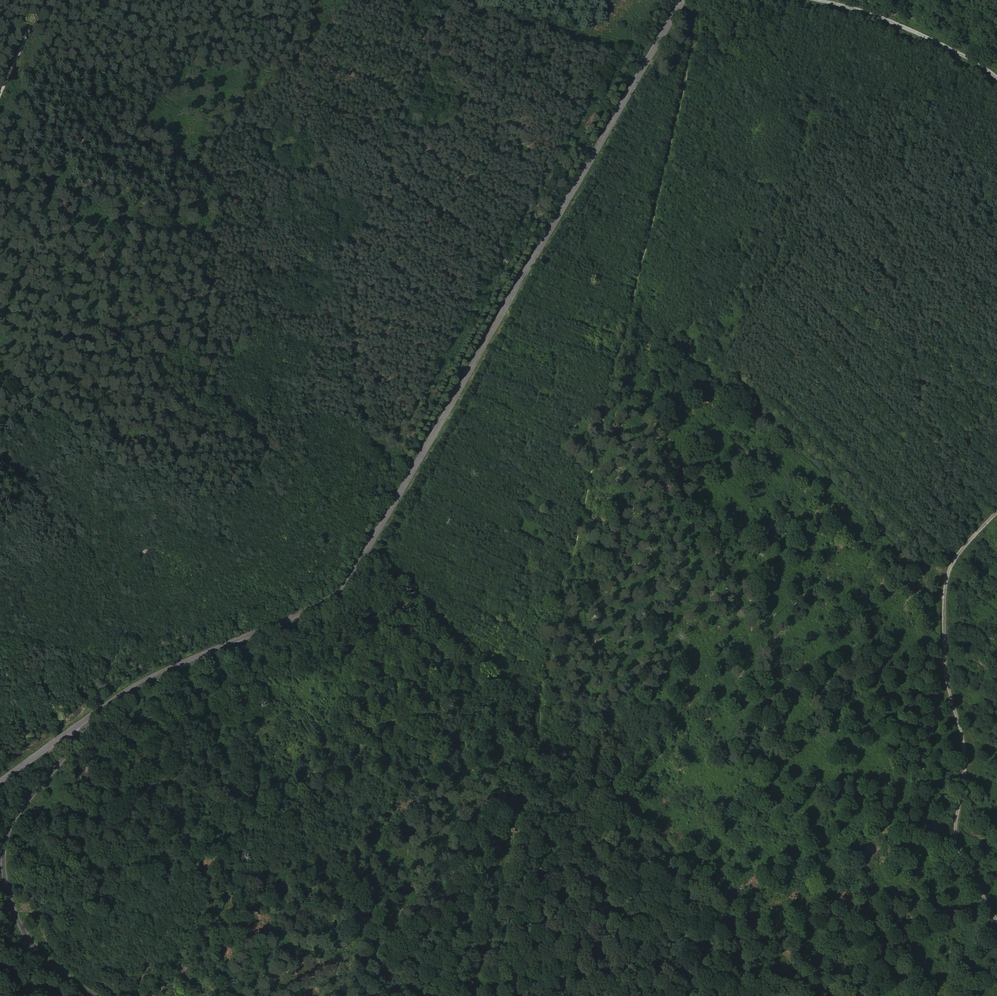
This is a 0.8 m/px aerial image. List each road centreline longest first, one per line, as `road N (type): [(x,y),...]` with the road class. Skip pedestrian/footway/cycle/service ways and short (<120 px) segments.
road 1 (tertiary): [(689,0),(337,593),(284,626),(156,676),(90,719)]
road 2 (track): [(558,628),(699,0)]
road 3 (track): [(996,513),(947,578),(944,643),(966,767),(955,840),(996,924)]
road 4 (unclassified): [(98,995),(40,961),(4,869),(8,829),(90,719)]
road 5 (track): [(0,460),(45,492),(79,536),(121,623),(90,719)]
road 6 (track): [(0,194),(217,398)]
road 7 (track): [(648,58),(412,0)]
road 8 (track): [(355,283),(348,339),(363,436),(416,465)]
road 9 (track): [(996,78),(905,27),(815,0)]
road 10 (track): [(478,995),(513,812)]
road 11 (track): [(51,0),(0,111)]

